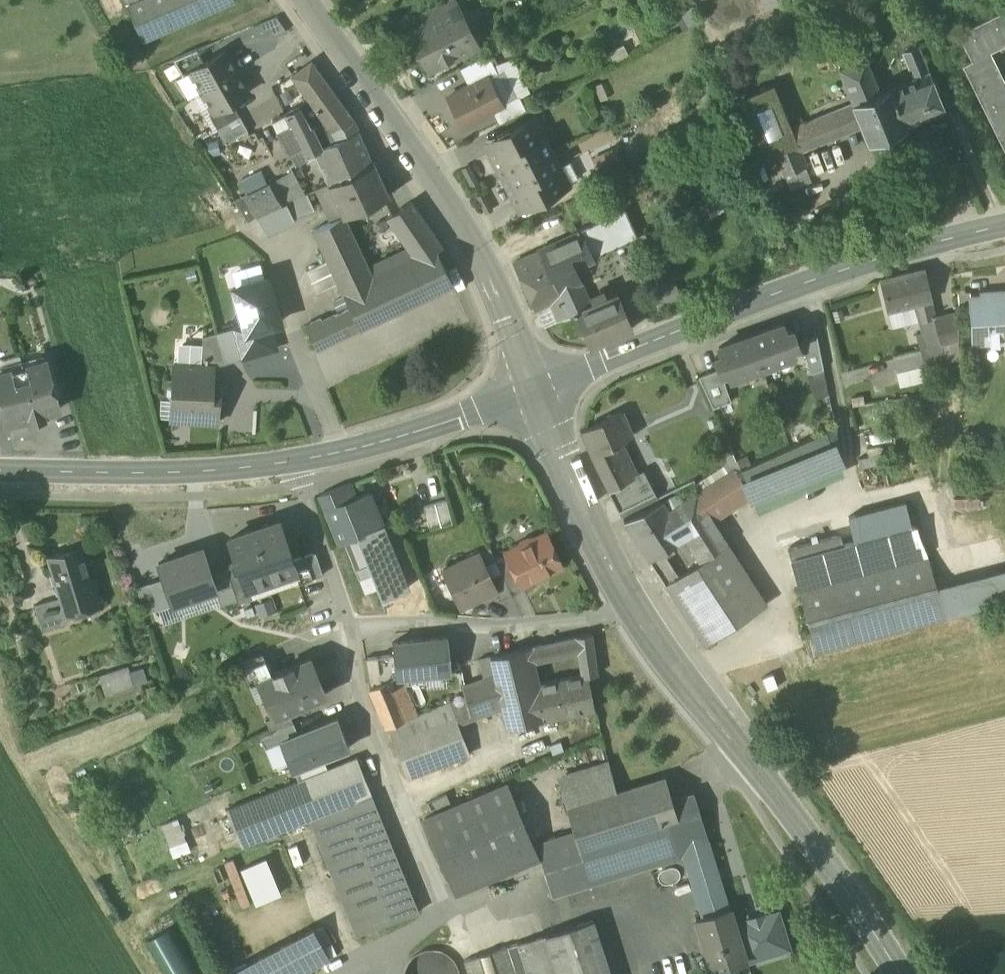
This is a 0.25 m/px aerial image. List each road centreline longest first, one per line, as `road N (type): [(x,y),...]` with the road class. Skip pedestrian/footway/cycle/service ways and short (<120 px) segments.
road 1 (tertiary): [(535,393),(819,278),(1004,225)]
road 2 (secondary): [(535,393),(469,242),(307,0)]
road 3 (secondary): [(899,973),(820,855),(633,615)]
road 4 (residential): [(349,623),(359,694),(452,916)]
road 5 (tertiary): [(0,470),(210,472),(296,462)]
road 6 (residential): [(349,623),(494,626),(633,615)]
road 7 (tertiary): [(296,462),(535,393)]
road 8 (secondary): [(633,615),(535,393)]
road 9 (residential): [(296,462),(349,623)]
road 10 (track): [(452,916),(335,973)]

